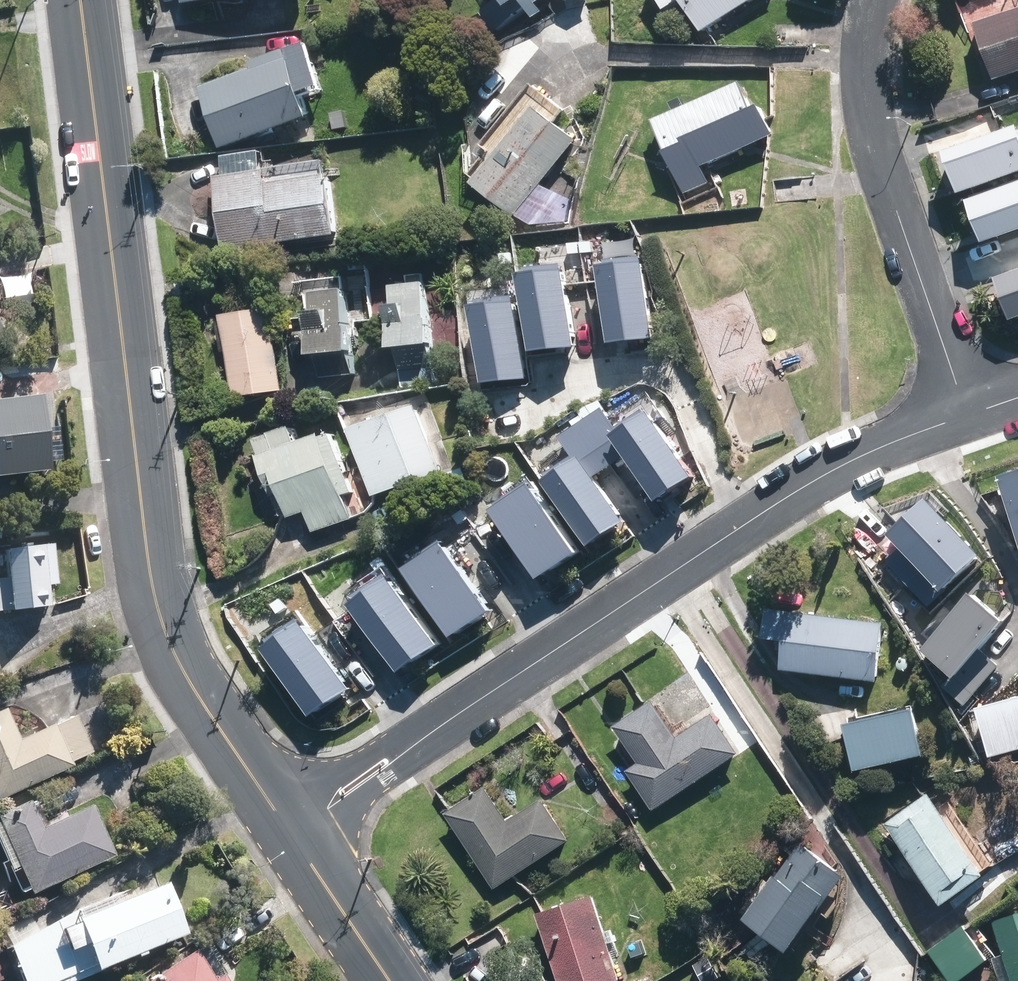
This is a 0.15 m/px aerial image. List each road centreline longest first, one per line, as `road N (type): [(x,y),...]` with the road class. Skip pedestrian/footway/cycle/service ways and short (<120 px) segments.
road 1 (secondary): [(81,0),(156,595),(179,661),(269,800)]
road 2 (residential): [(967,415),(800,489),(435,730)]
road 3 (residential): [(967,415),(872,126),(875,0)]
road 4 (residential): [(435,730),(304,856)]
road 5 (residential): [(269,800),(435,730)]
road 6 (secondary): [(304,856),(388,980)]

